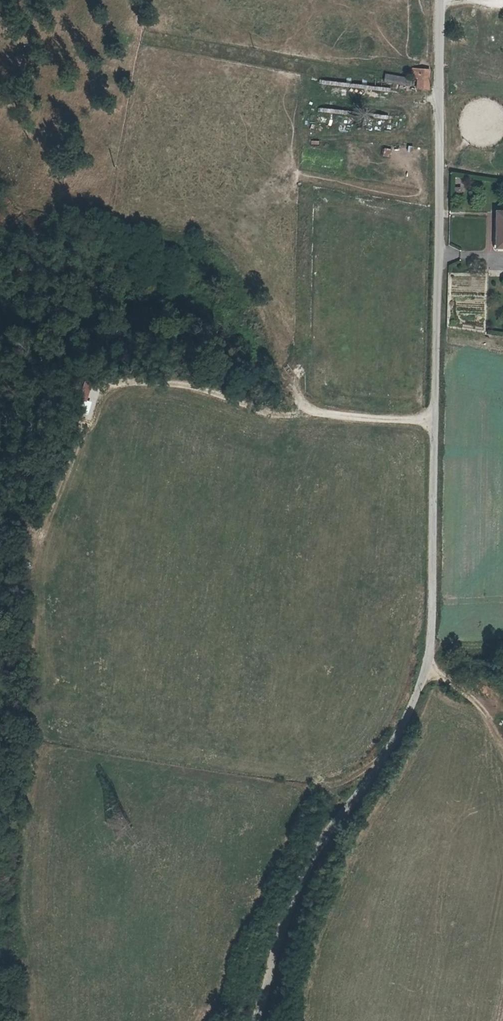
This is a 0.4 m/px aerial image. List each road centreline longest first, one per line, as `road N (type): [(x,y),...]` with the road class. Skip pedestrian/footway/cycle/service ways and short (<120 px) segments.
road 1 (unclassified): [(441,0),(429,666),(409,715),(319,848),(256,1020)]

